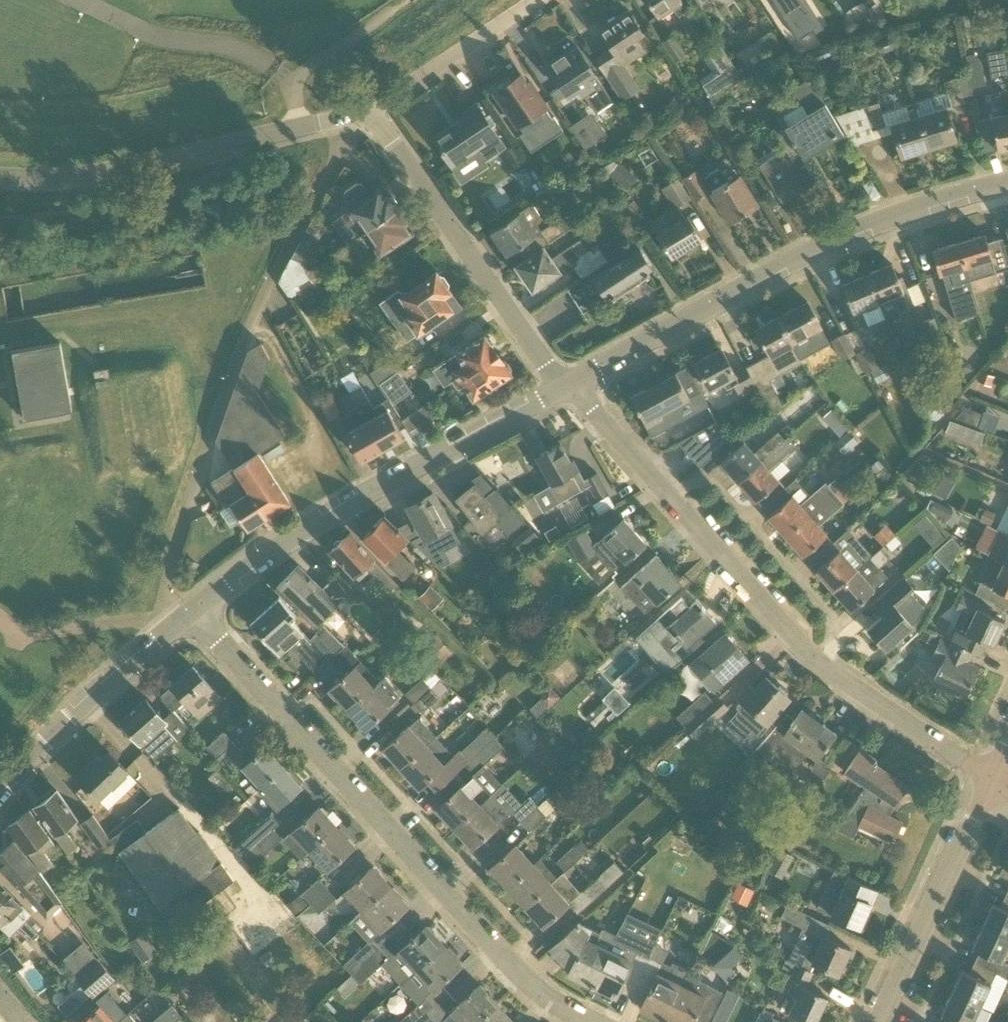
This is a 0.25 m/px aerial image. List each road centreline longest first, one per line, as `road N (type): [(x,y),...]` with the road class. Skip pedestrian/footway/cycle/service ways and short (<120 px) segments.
road 1 (residential): [(994,784),(844,683),(789,636),(569,386)]
road 2 (residential): [(591,1021),(510,968),(193,613)]
road 3 (residential): [(167,635),(156,622),(204,451),(261,302),(350,121)]
road 4 (residential): [(569,386),(773,271),(882,224),(1007,185)]
road 5 (residential): [(193,613),(265,555),(388,480),(569,386)]
road 6 (residential): [(569,386),(549,368),(371,112)]
road 7 (residential): [(267,141),(93,177),(0,177)]
road 8 (residential): [(878,1021),(994,784)]
road 9 (residential): [(0,789),(70,716),(167,635)]
road 10 (residential): [(371,112),(537,0)]

